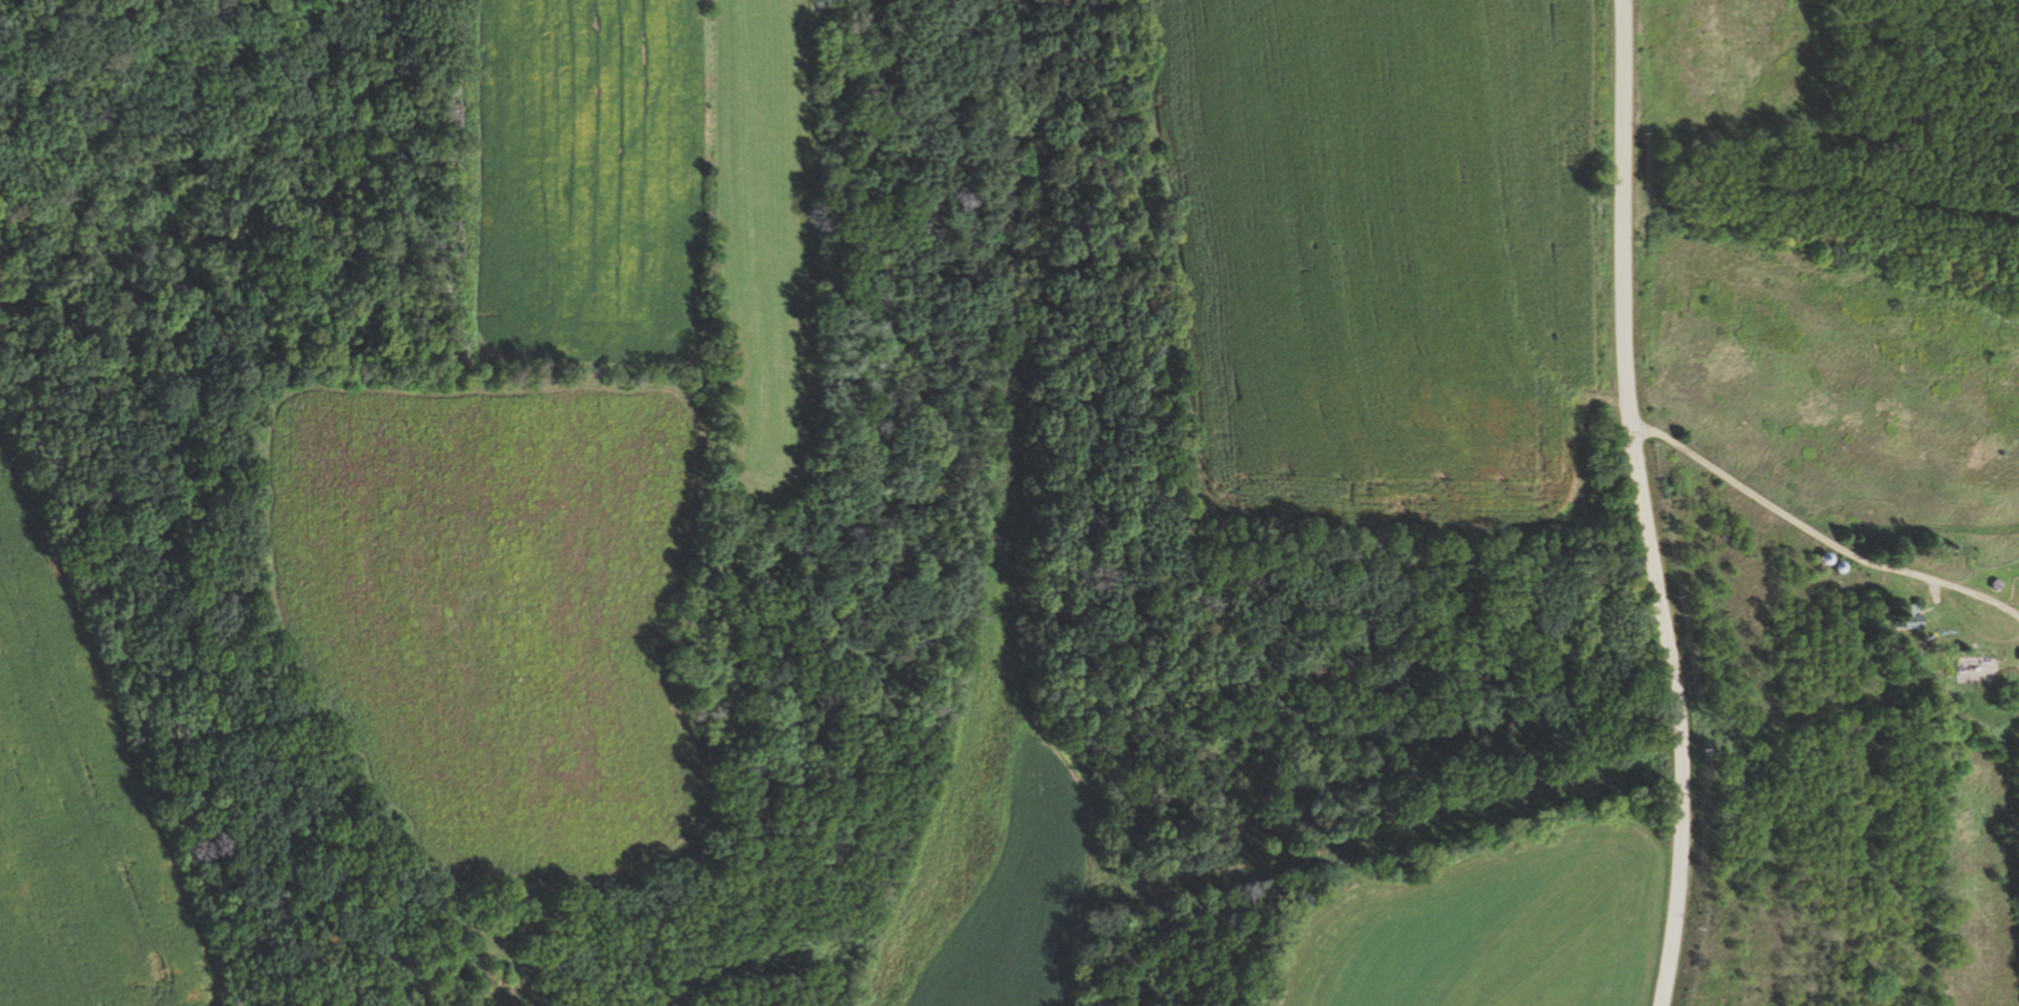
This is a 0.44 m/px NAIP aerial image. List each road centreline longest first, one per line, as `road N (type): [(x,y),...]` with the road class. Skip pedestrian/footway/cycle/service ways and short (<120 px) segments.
road 1 (residential): [(1661,1005),(1678,879),(1680,760),(1625,388),(1614,0)]

